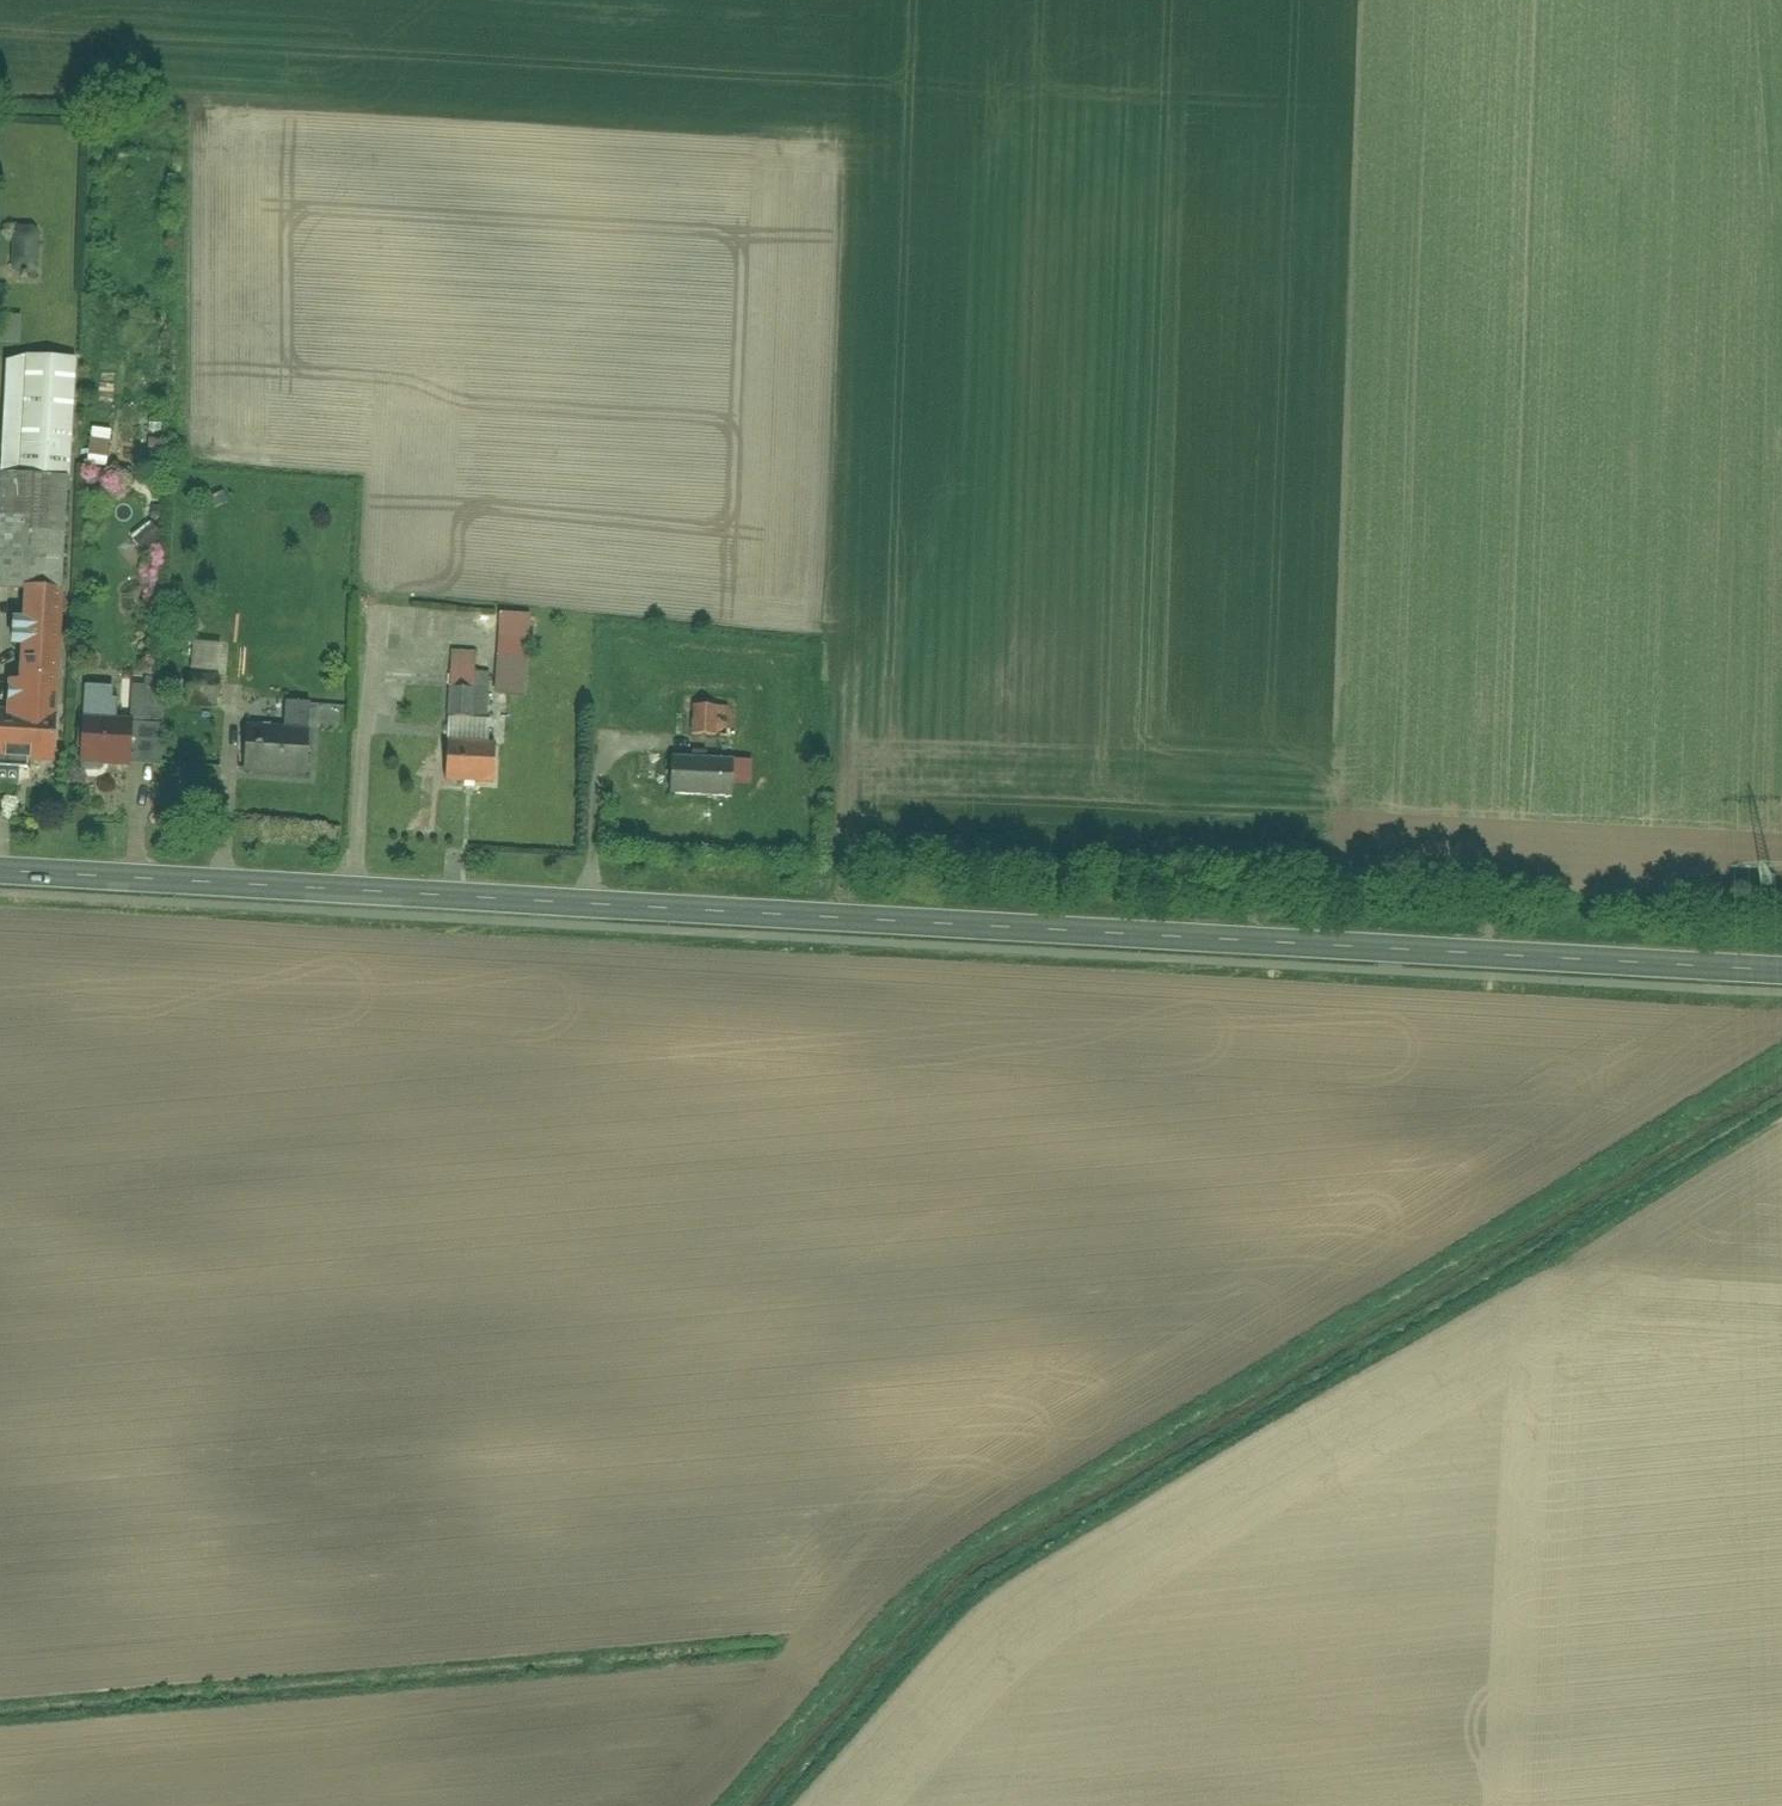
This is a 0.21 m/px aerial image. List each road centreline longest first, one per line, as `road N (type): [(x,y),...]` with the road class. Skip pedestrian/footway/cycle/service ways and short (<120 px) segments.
road 1 (tertiary): [(0,871),(1781,971)]

